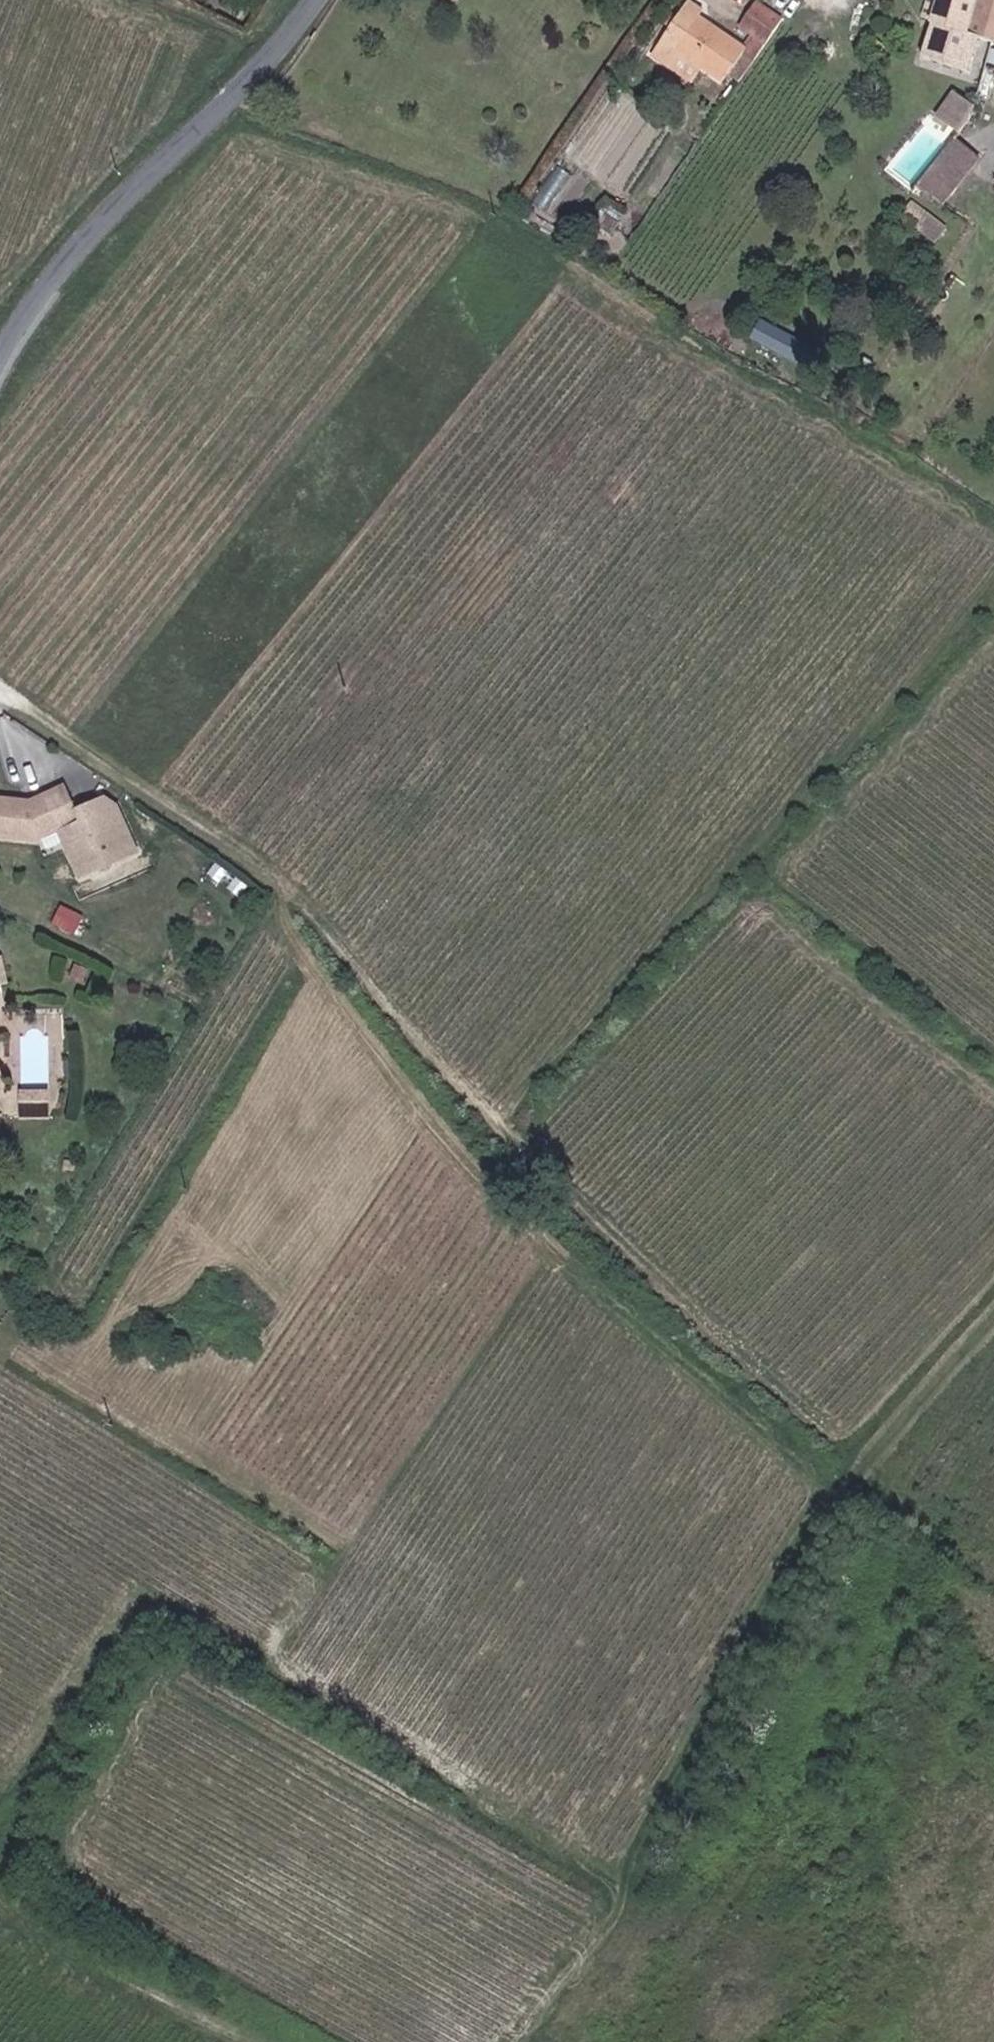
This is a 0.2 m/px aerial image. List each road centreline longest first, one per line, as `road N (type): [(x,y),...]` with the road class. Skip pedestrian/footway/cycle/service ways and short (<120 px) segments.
road 1 (unclassified): [(322,0),(279,58),(66,273),(0,366)]

